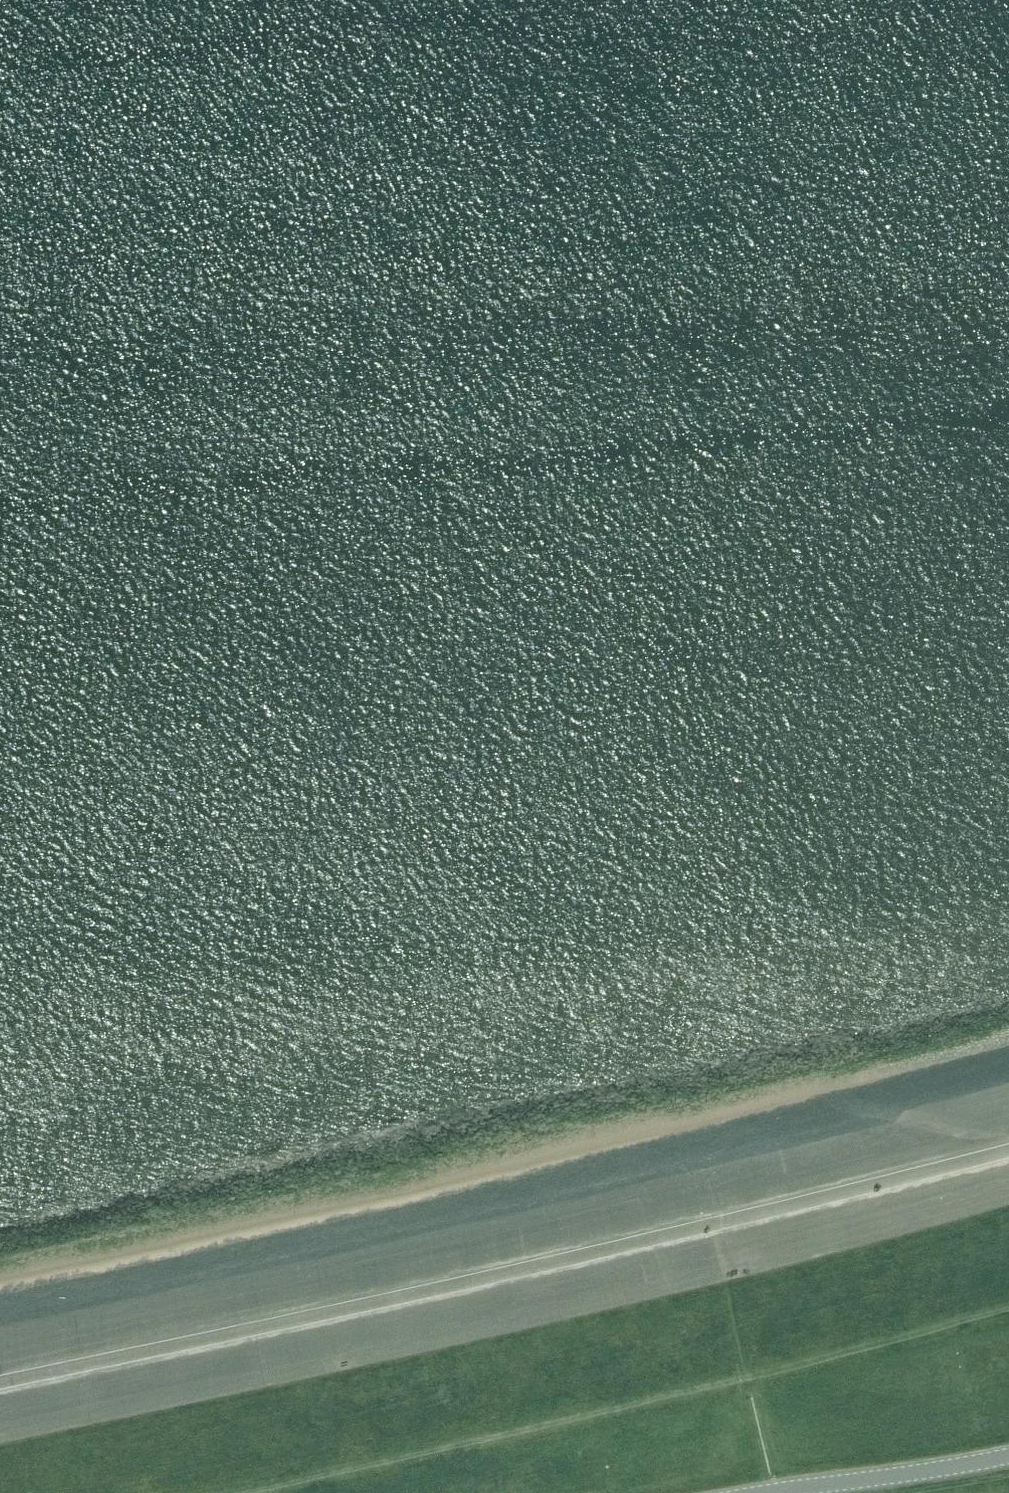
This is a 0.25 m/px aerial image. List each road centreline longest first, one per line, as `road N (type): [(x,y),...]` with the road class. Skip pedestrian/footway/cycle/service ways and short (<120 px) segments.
road 1 (unclassified): [(764,1492),(1008,1455)]

